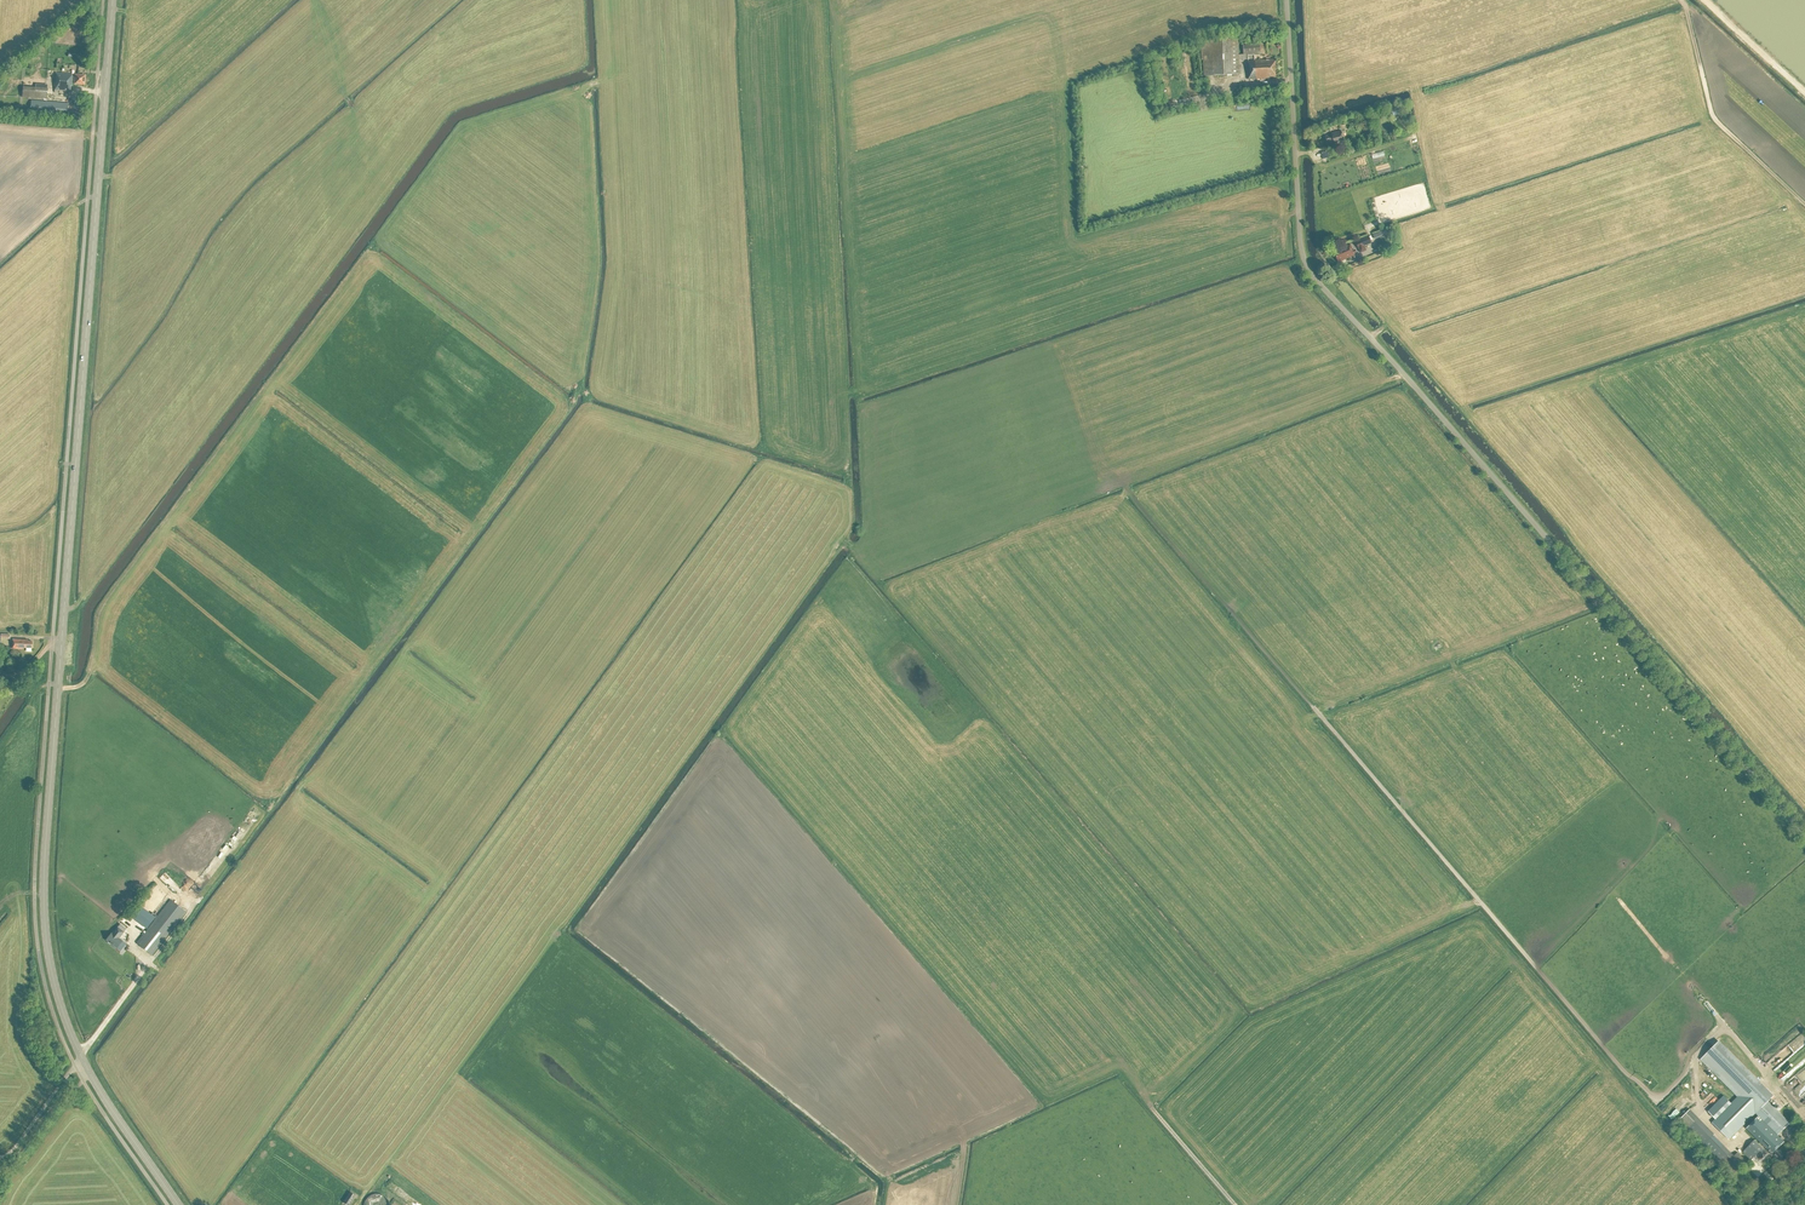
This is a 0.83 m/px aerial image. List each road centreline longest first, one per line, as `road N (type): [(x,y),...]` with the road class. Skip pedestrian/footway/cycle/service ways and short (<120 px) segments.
road 1 (secondary): [(80,1056),(48,948),(44,883),(113,0)]
road 2 (unclassified): [(1804,834),(1302,262),(1286,0)]
road 3 (secondary): [(179,1204),(80,1056)]
road 4 (track): [(1804,93),(1704,0)]
road 5 (unclassified): [(0,1161),(80,1056)]
road 6 (track): [(1235,1204),(1154,1111)]

